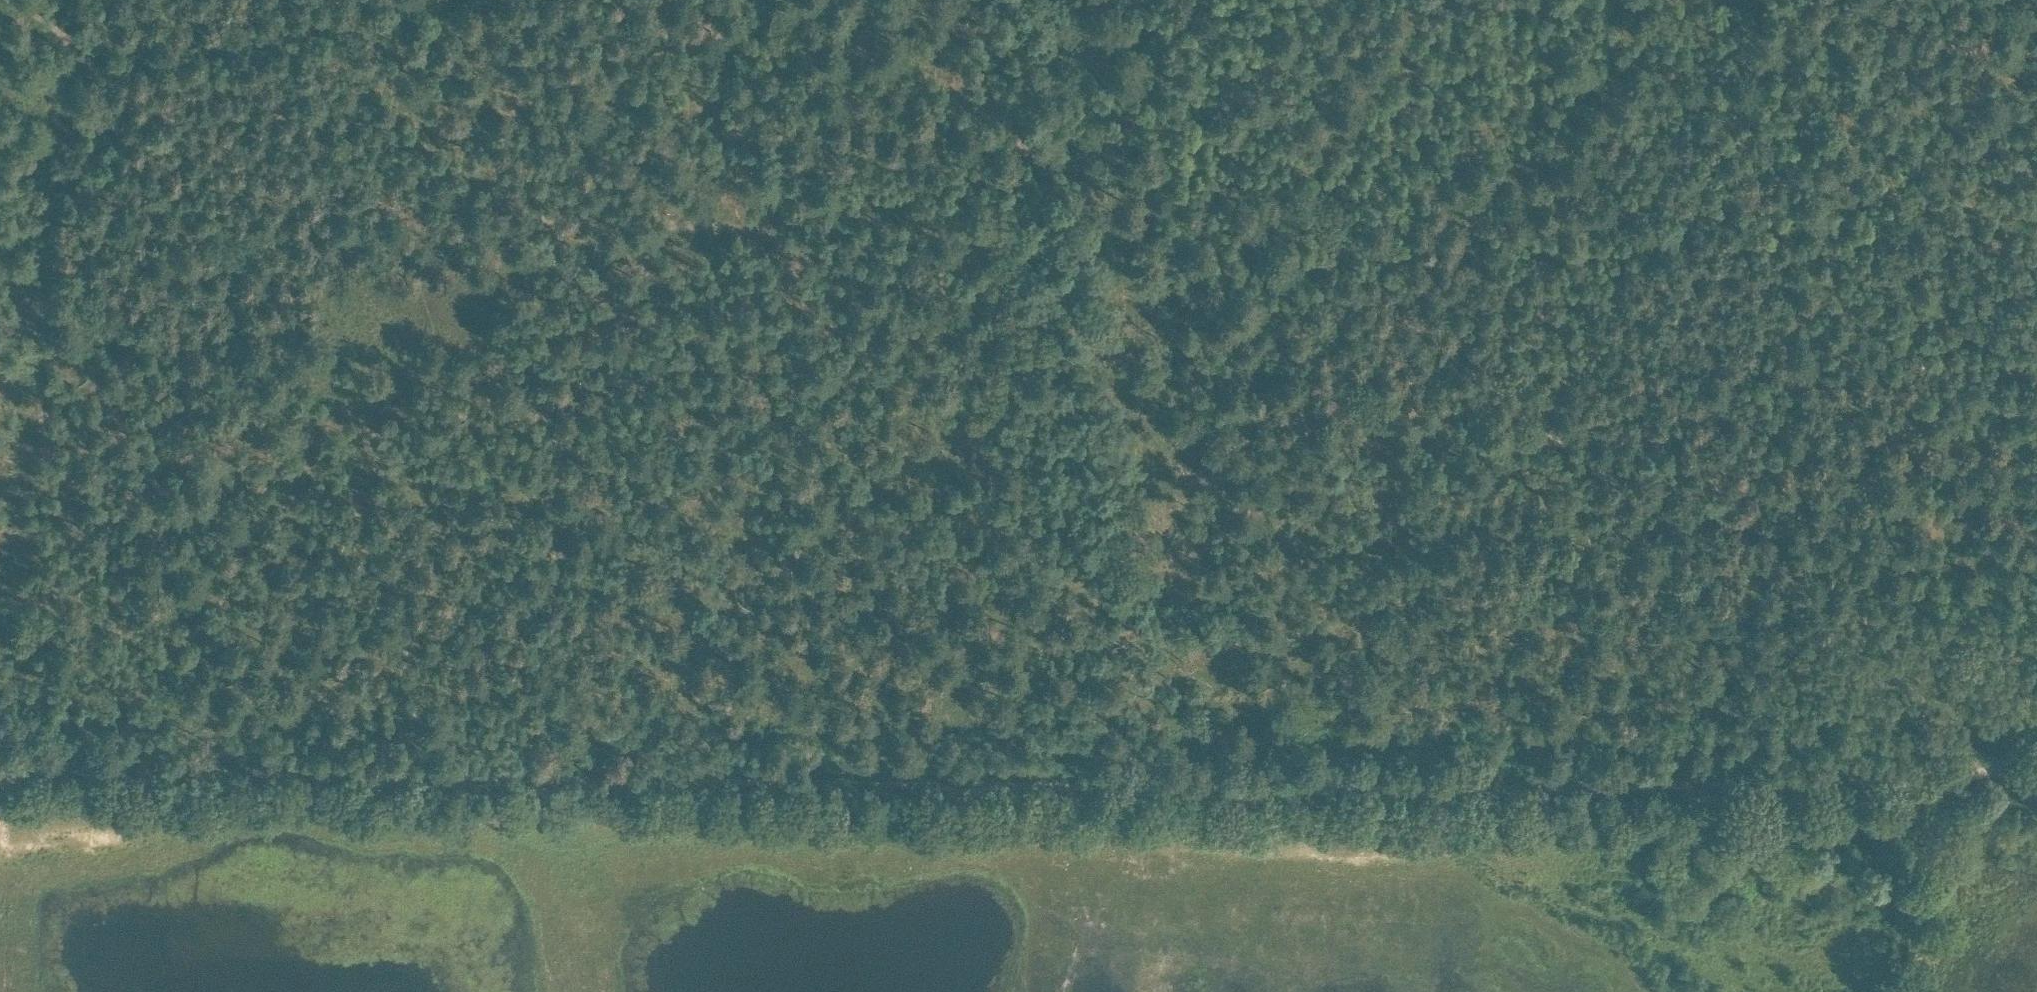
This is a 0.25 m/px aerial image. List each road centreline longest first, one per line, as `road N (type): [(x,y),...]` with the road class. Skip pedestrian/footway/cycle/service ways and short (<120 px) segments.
road 1 (track): [(2036,776),(1336,775),(23,755),(0,762)]

